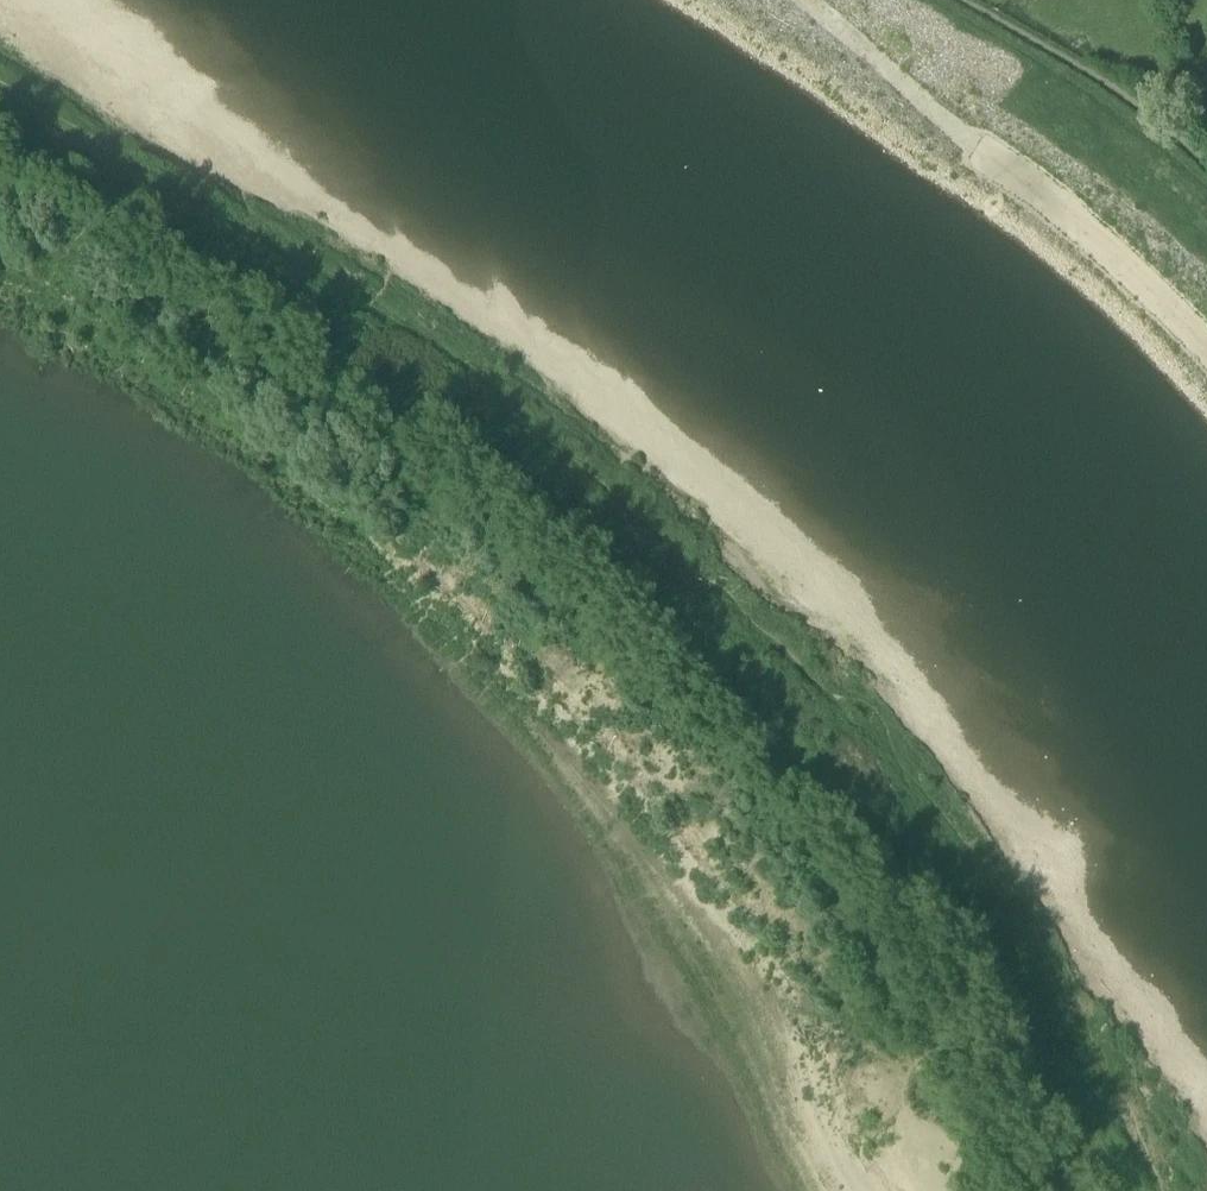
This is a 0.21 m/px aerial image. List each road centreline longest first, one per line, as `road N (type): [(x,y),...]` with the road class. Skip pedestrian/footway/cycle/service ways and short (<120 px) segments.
road 1 (unclassified): [(807,0),(1076,225),(1206,352)]

